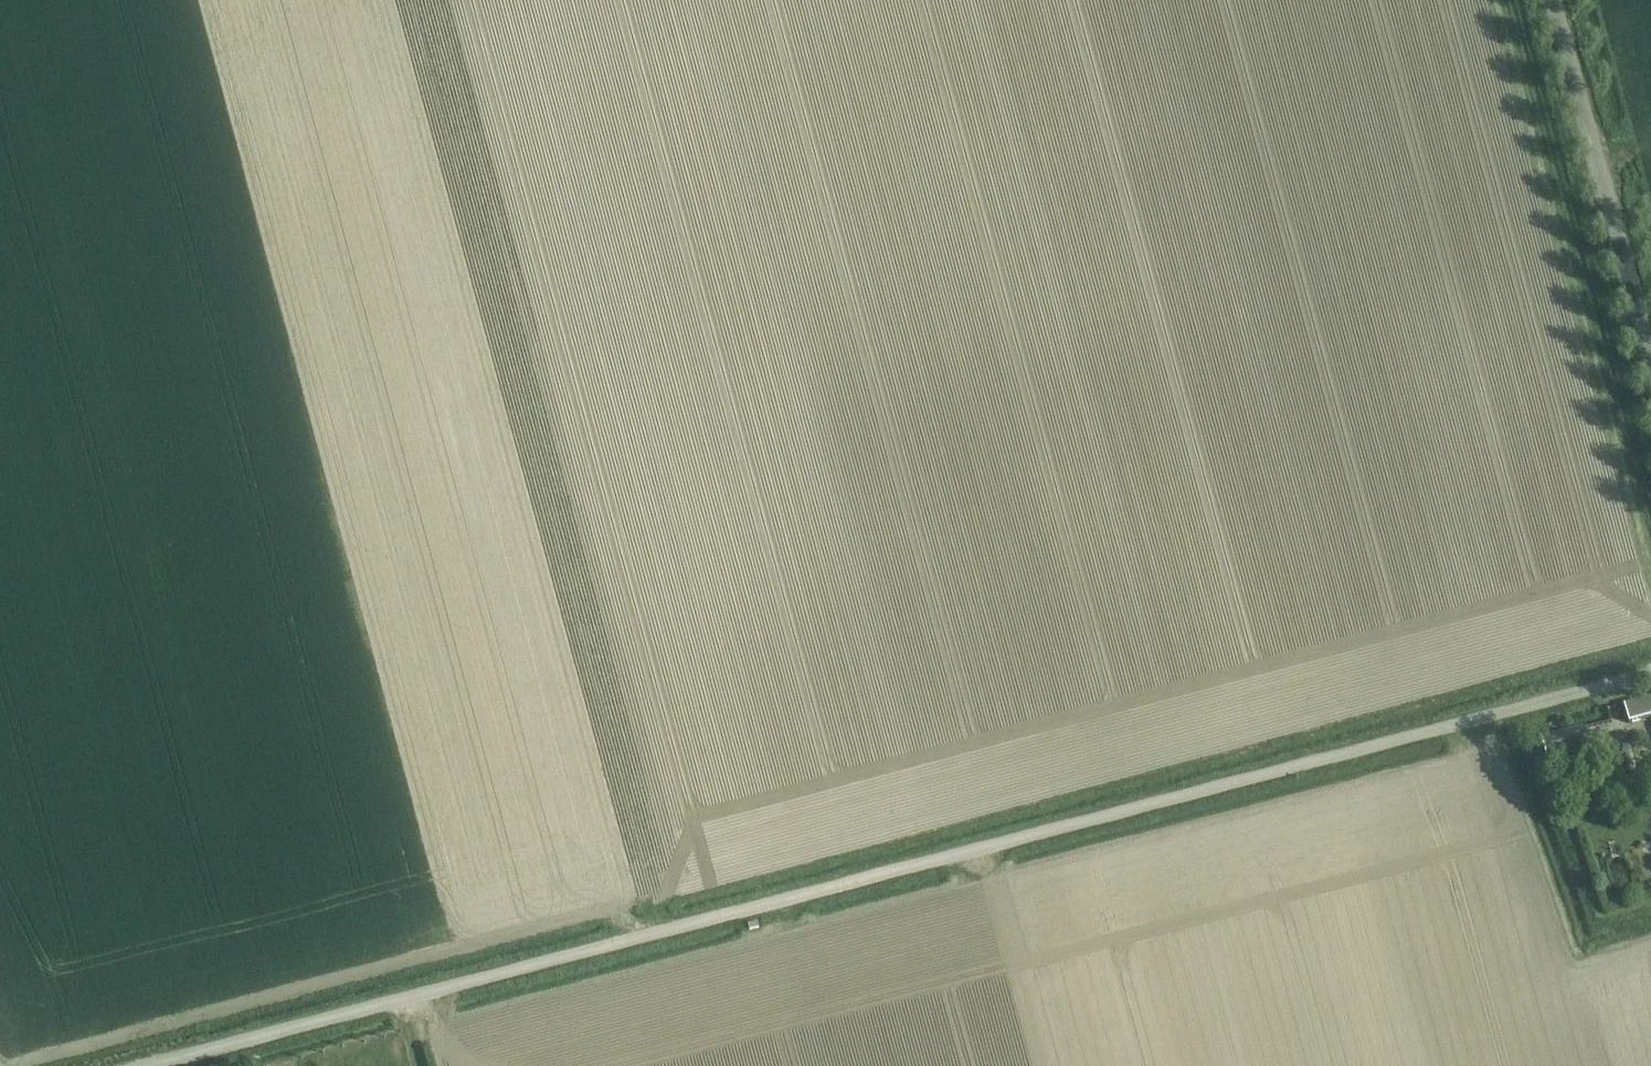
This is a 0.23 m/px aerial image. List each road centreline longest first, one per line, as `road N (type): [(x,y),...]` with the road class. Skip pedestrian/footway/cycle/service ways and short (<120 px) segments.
road 1 (unclassified): [(128,1065),(1650,675)]
road 2 (unclassified): [(1650,363),(1554,0)]

